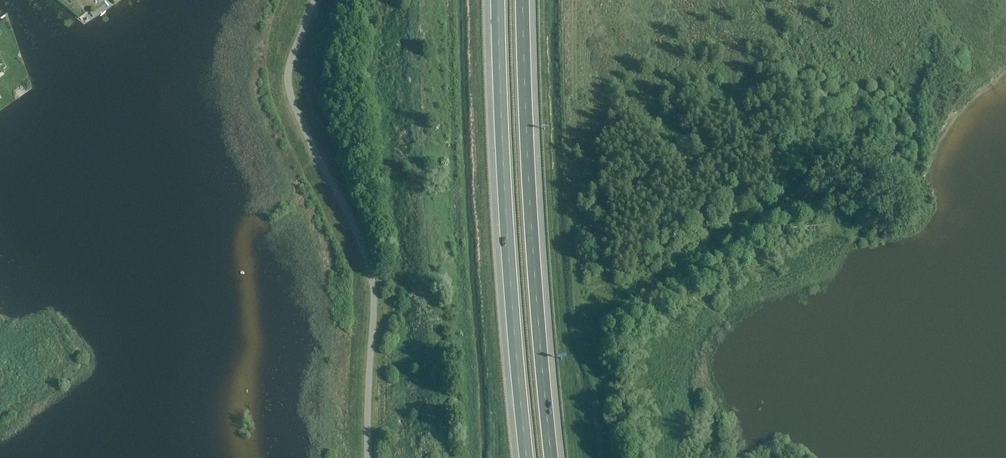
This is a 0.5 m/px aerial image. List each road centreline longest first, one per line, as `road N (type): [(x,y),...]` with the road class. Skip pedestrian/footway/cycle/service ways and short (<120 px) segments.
road 1 (motorway): [(497,0),(525,457)]
road 2 (motorway): [(550,457),(522,0)]

